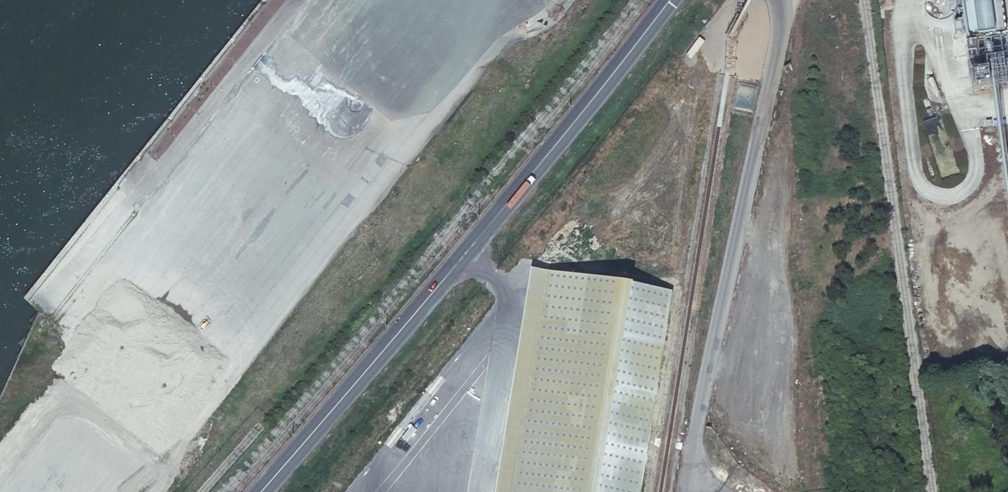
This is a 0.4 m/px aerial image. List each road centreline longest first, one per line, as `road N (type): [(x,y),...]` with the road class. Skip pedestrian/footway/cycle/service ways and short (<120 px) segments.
road 1 (unclassified): [(260,491),(670,0)]

